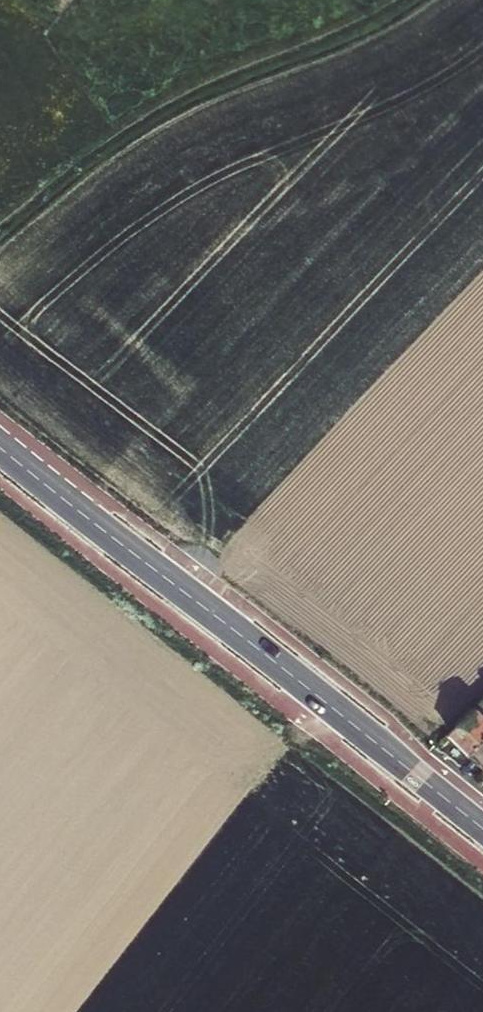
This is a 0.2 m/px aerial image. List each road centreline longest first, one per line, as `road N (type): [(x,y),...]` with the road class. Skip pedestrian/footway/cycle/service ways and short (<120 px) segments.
road 1 (secondary): [(482,829),(0,448)]
road 2 (track): [(0,233),(135,124),(332,44),(409,0)]

